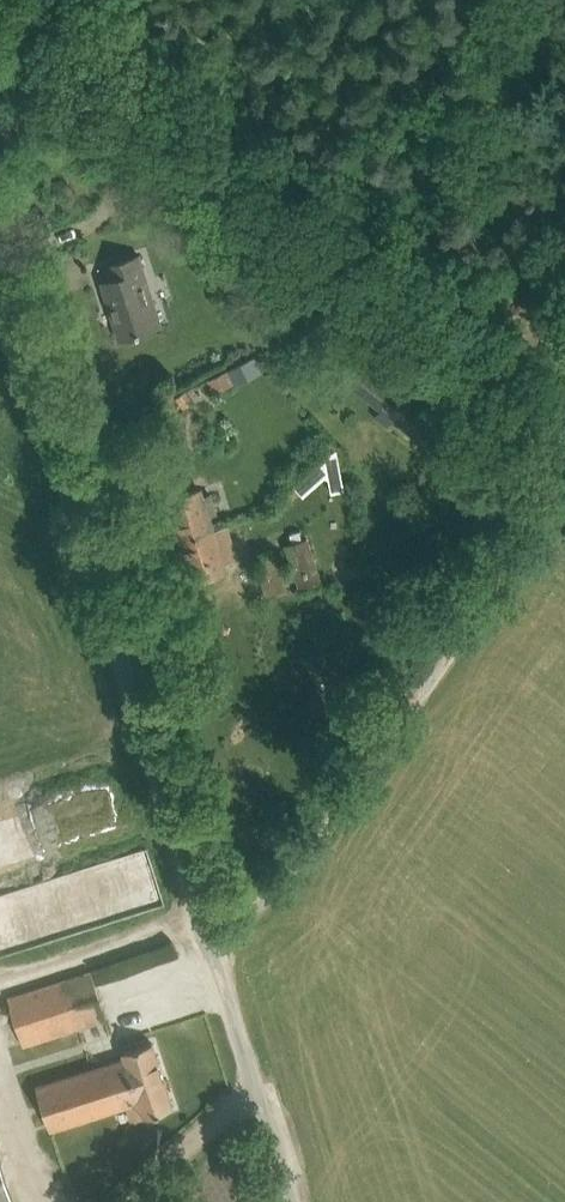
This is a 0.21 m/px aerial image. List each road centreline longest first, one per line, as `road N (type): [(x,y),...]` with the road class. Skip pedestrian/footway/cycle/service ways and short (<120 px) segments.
road 1 (unclassified): [(288,1201),(0,272)]
road 2 (track): [(564,466),(291,853),(252,892),(202,923)]
road 3 (track): [(458,362),(0,7)]
road 4 (track): [(148,1201),(229,1111),(255,1095)]

